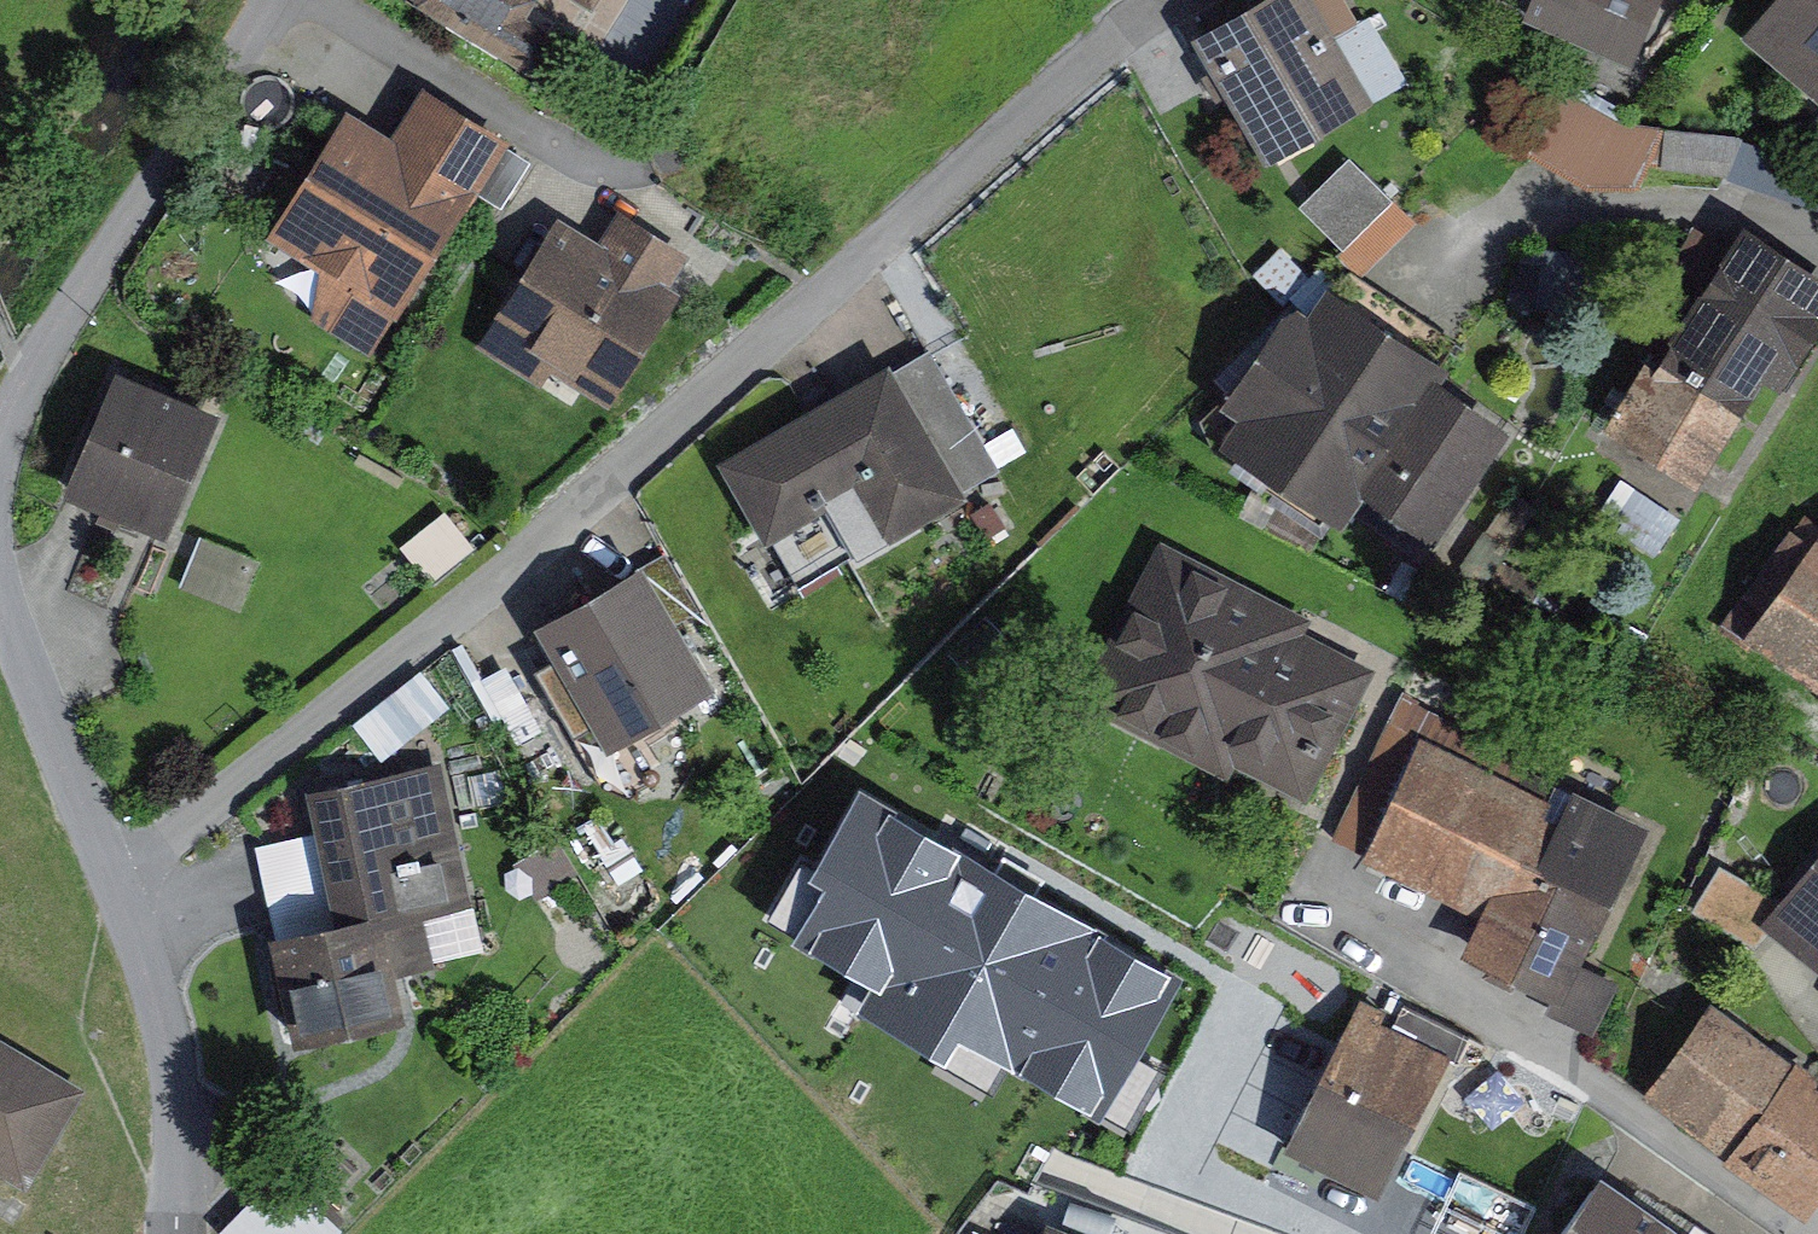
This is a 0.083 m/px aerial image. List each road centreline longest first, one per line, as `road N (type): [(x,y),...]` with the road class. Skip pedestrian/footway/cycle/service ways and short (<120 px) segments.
road 1 (residential): [(120,869),(331,714),(1192,0)]
road 2 (residential): [(120,869),(10,581),(1,527),(5,468),(31,388),(273,0)]
road 3 (residential): [(192,1233),(196,1121),(163,975),(120,869)]

